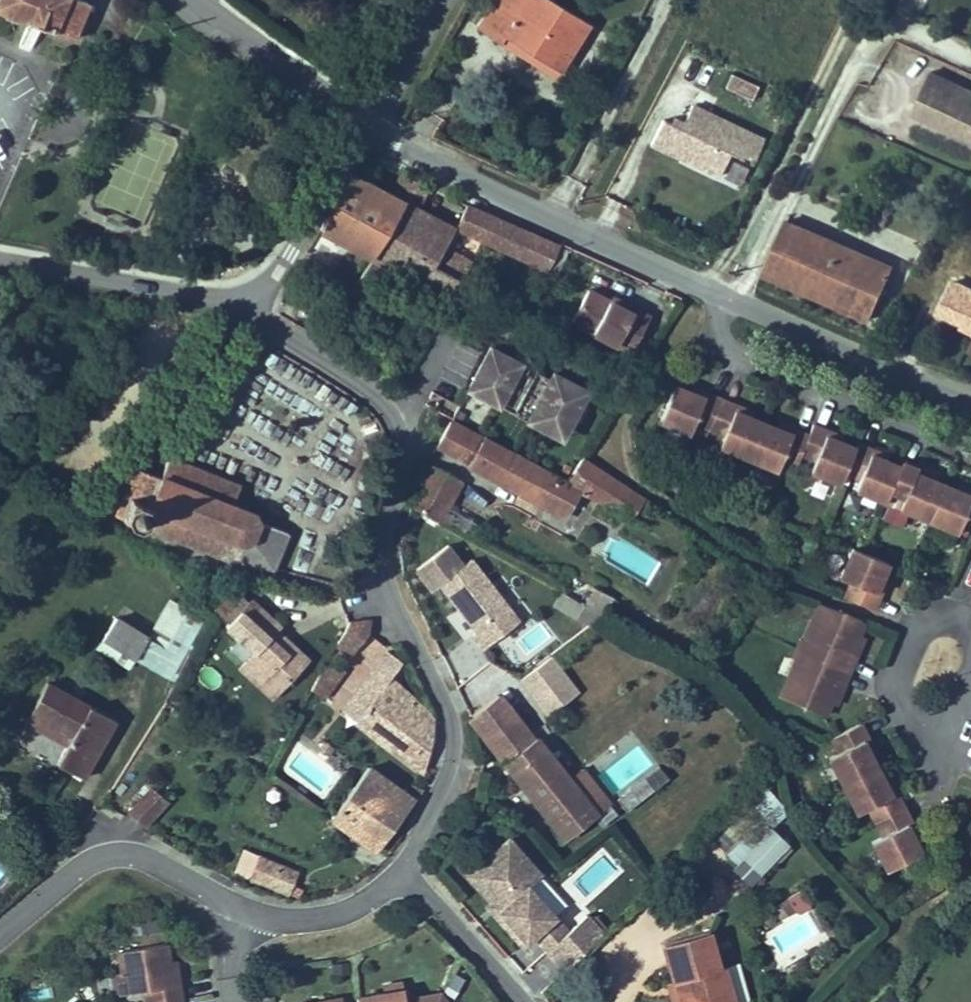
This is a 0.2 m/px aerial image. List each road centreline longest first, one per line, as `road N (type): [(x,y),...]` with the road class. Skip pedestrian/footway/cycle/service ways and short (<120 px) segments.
road 1 (unclassified): [(398,877),(458,753),(422,653),(382,596),(385,535),(405,461),(399,435),(383,404),(248,307)]
road 2 (tertiary): [(375,133),(724,297)]
road 3 (unclassified): [(724,297),(718,352),(970,456)]
road 4 (unclassified): [(0,974),(165,867),(206,867),(240,911)]
road 5 (tertiary): [(724,297),(970,401)]
road 6 (unclassified): [(970,716),(940,782),(898,694),(933,613)]
road 7 (tertiary): [(0,258),(248,307)]
road 8 (tertiary): [(375,133),(194,0)]
road 9 (tertiary): [(248,307),(375,133)]
road 10 (unclassified): [(240,911),(322,919),(351,914),(398,877)]
road 11 (unclassified): [(398,877),(513,1001)]
road 12 (residential): [(448,0),(375,133)]

